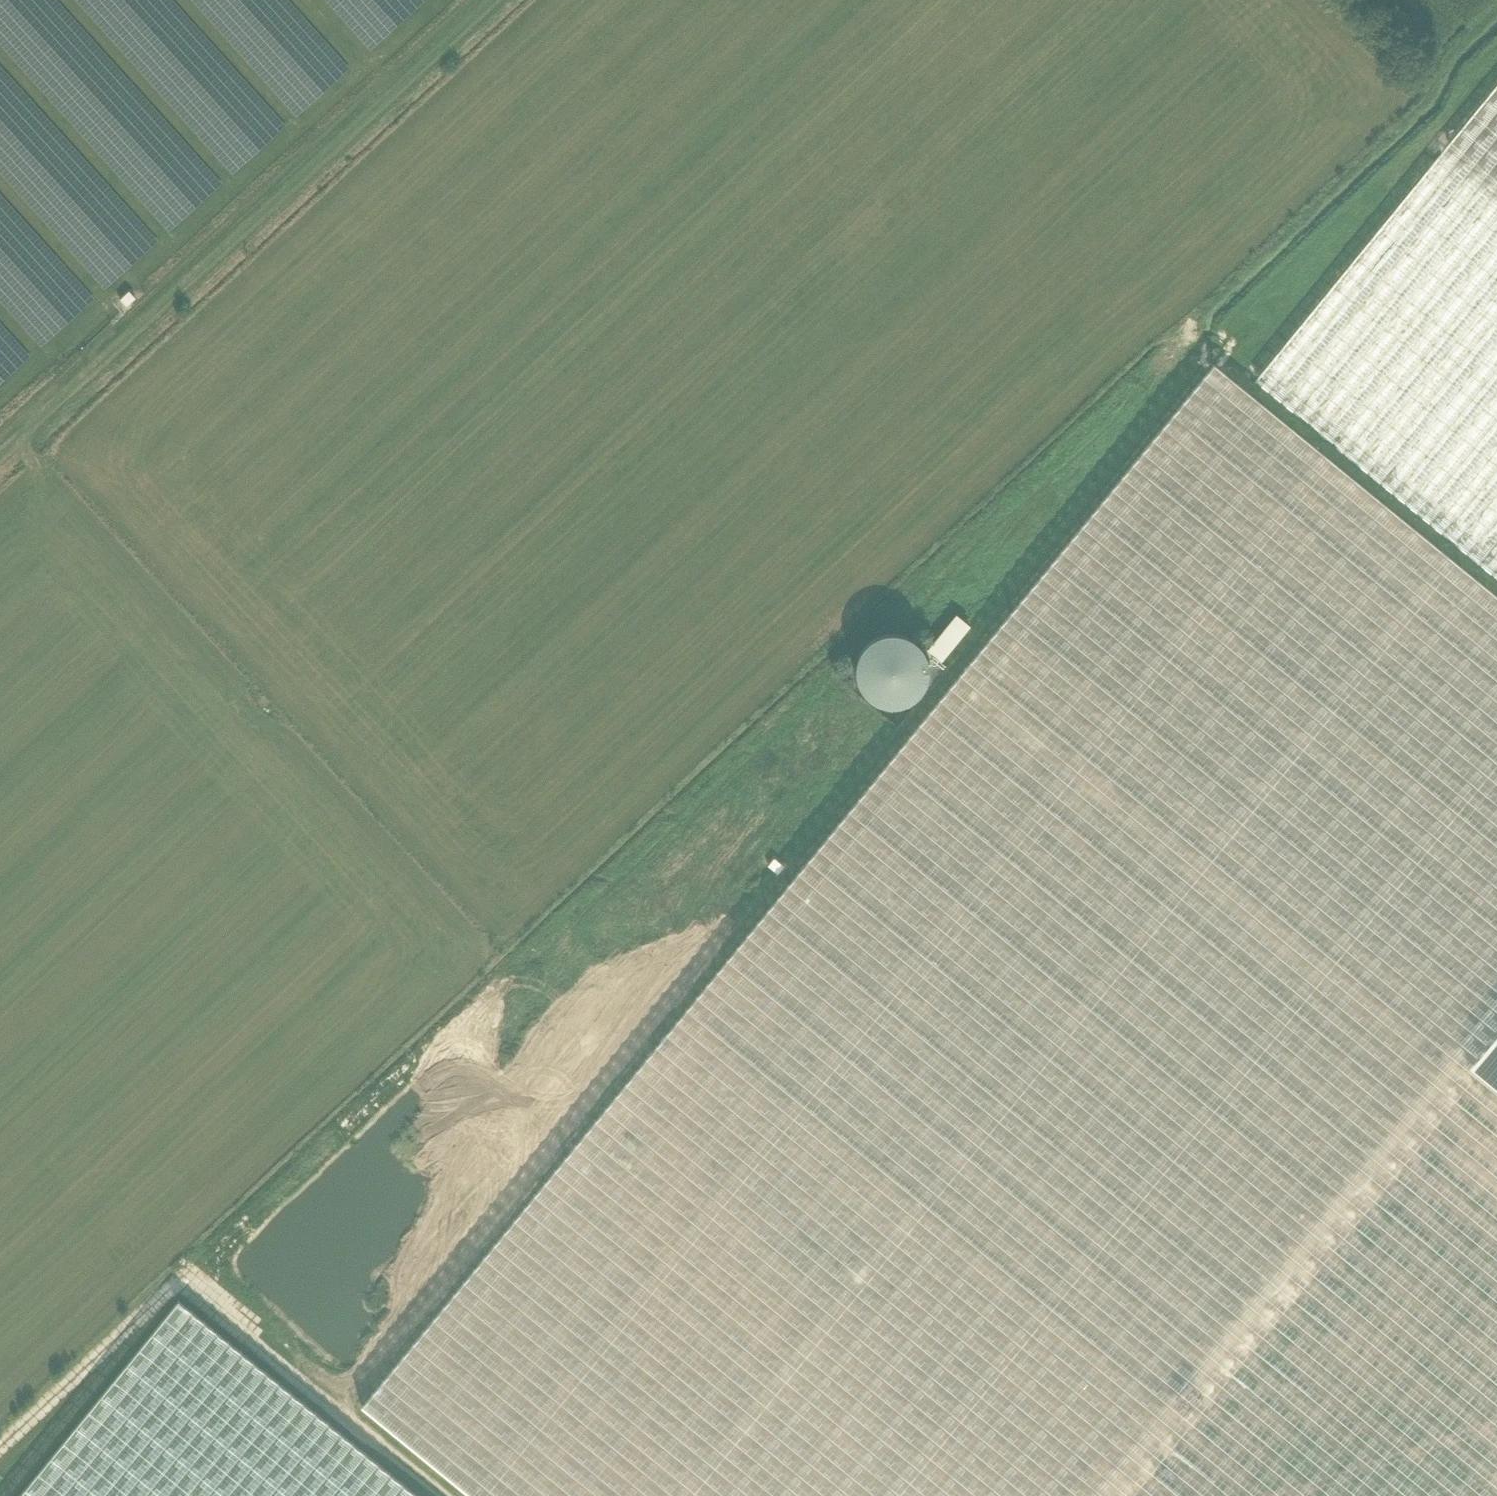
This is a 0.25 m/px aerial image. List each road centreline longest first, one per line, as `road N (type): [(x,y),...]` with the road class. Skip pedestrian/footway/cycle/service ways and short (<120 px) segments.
road 1 (track): [(500,0),(0,466)]

